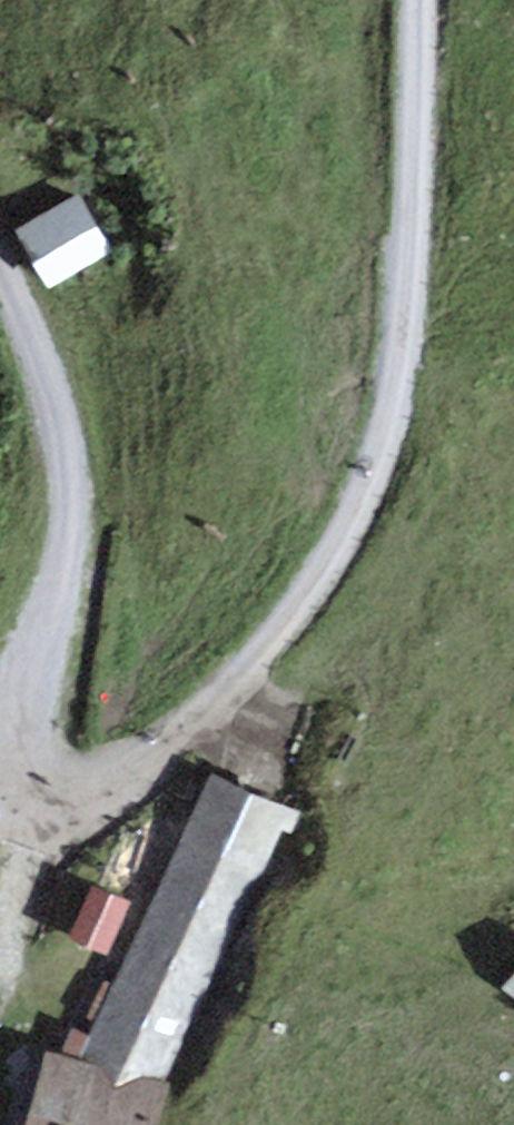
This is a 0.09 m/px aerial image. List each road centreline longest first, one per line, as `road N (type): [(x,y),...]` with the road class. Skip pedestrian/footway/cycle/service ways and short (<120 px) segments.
road 1 (track): [(416,0),(407,316),(373,473),(292,620),(231,694),(102,786),(54,807)]
road 2 (track): [(54,807),(29,793),(17,773),(13,733),(62,581),(73,469),(30,318),(0,263)]
road 3 (track): [(54,807),(0,994)]

